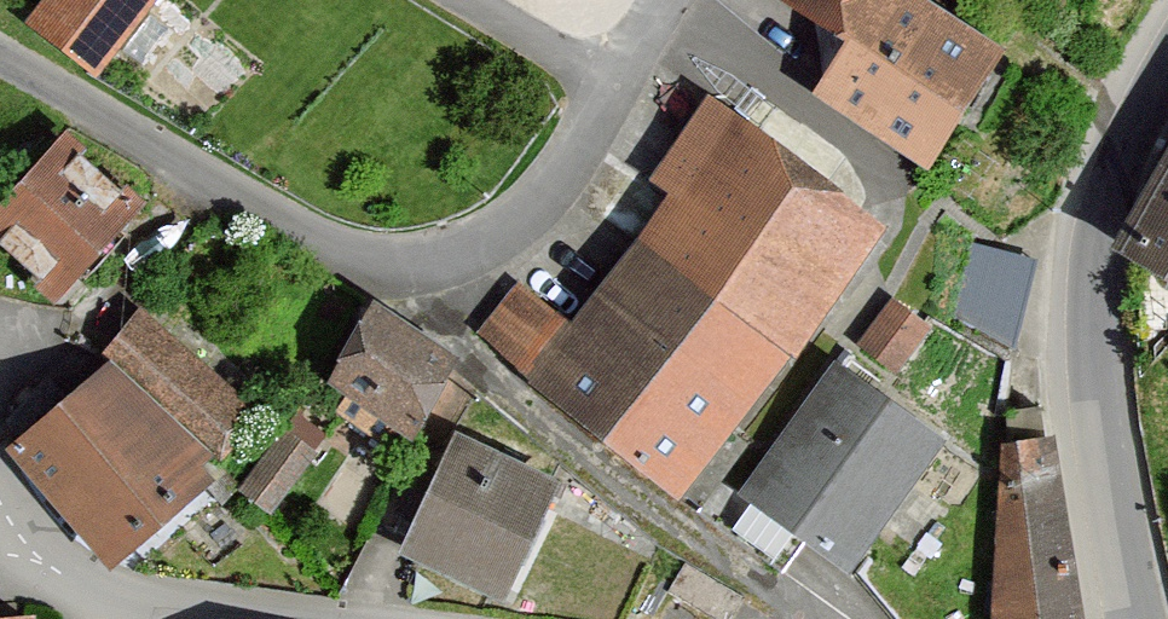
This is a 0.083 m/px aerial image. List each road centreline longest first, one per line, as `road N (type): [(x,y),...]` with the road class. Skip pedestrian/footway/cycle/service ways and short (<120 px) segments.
road 1 (unclassified): [(822,618),(324,245)]
road 2 (residential): [(1140,618),(1105,449),(1091,300),(1102,200),(1167,63)]
road 3 (residential): [(324,245),(383,260),(448,251),(504,232),(547,194),(626,65),(678,0)]
road 4 (residential): [(0,56),(324,245)]
road 5 (residential): [(261,618),(81,593),(5,543),(0,524)]

